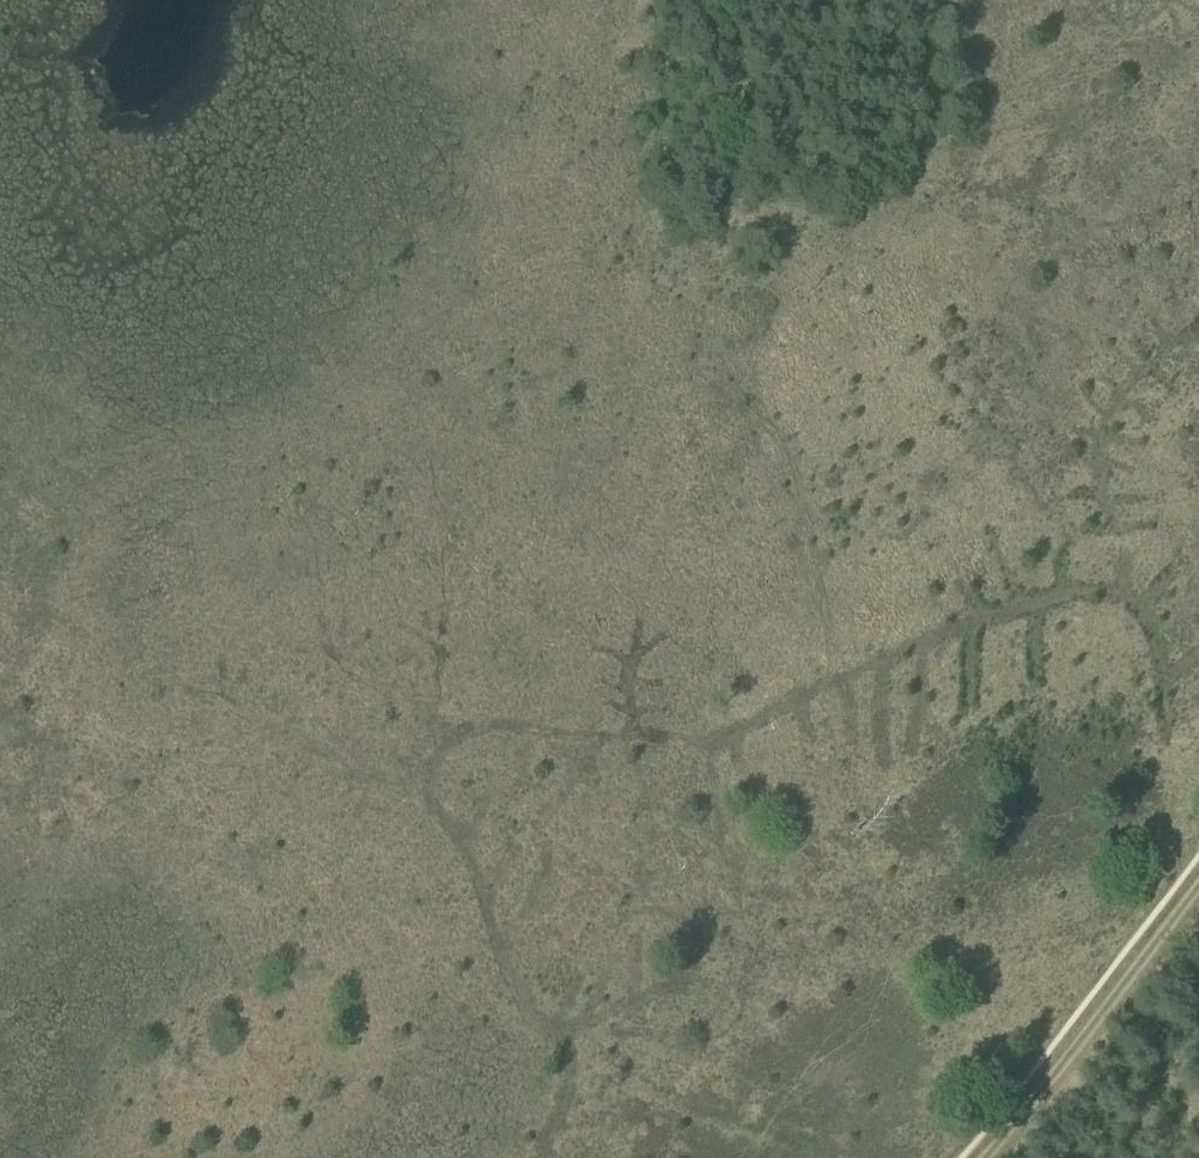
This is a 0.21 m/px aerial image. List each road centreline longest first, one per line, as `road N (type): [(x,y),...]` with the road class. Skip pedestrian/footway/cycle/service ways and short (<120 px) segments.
road 1 (track): [(986,1157),(1043,1099),(1198,887)]

